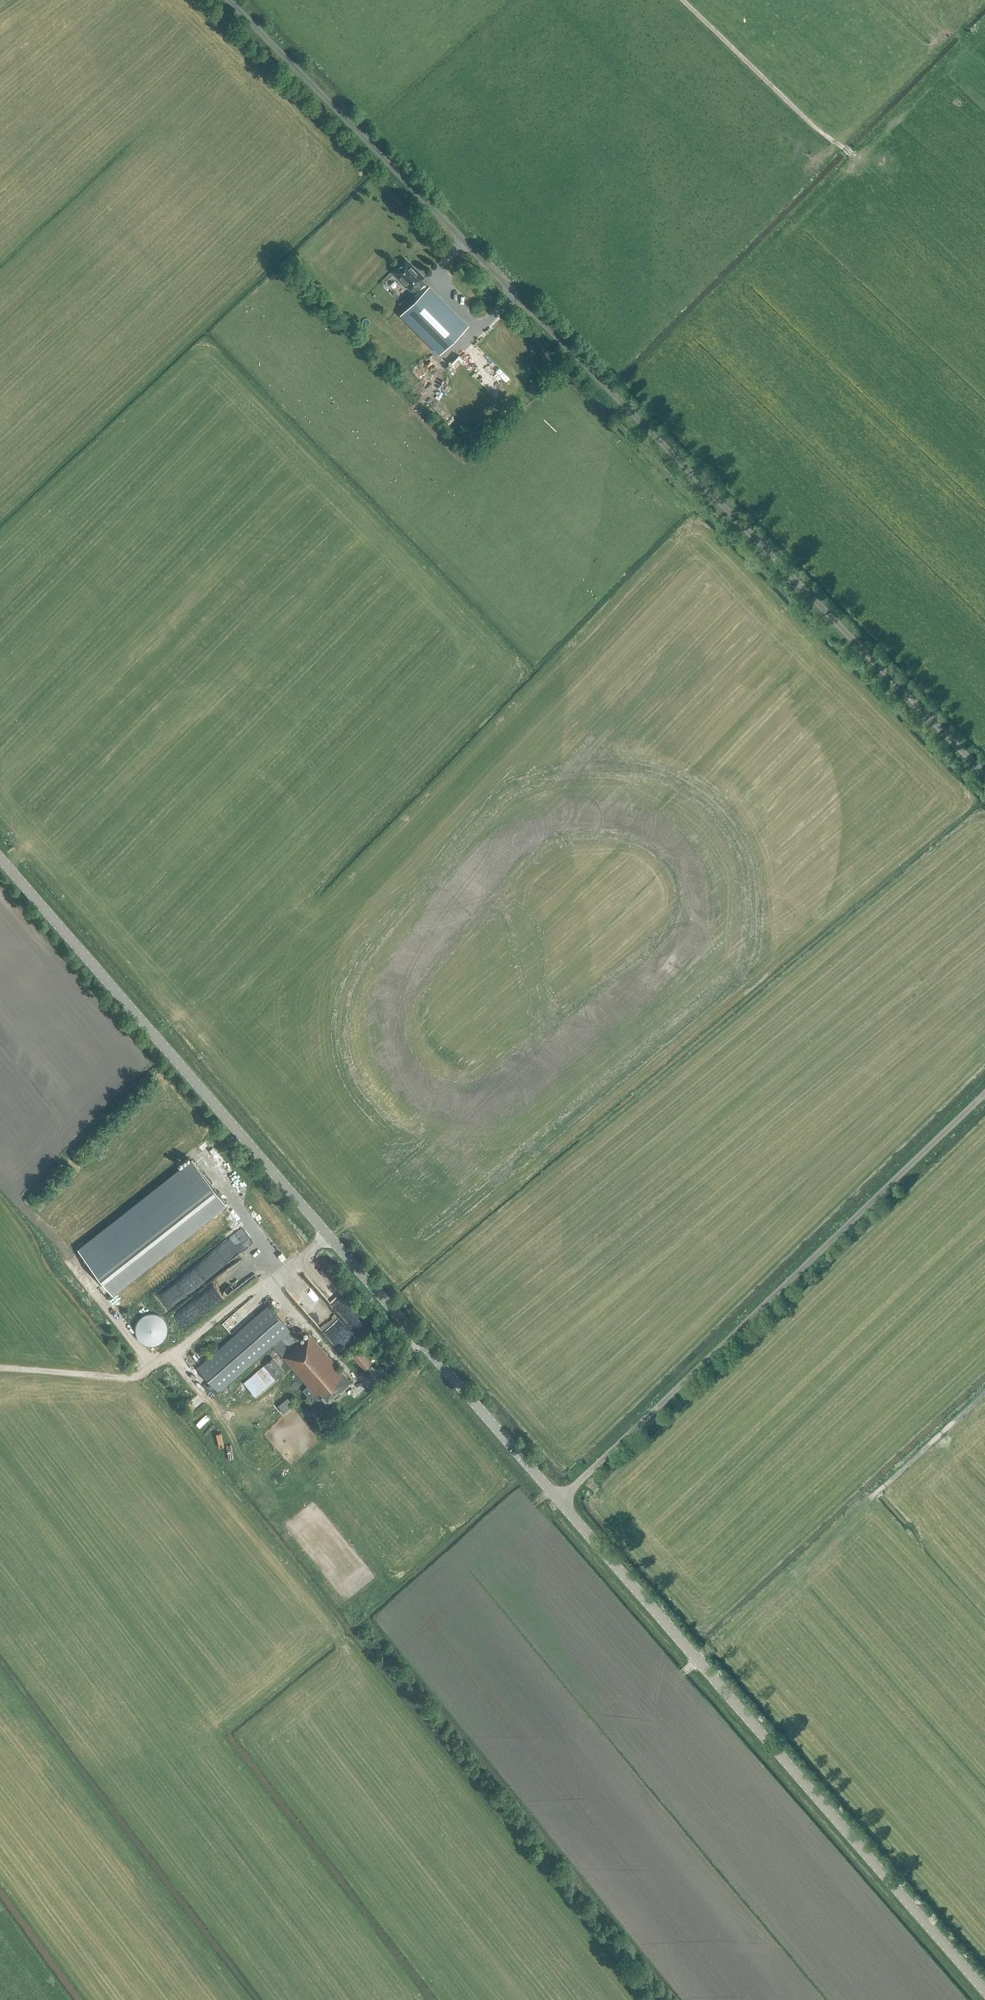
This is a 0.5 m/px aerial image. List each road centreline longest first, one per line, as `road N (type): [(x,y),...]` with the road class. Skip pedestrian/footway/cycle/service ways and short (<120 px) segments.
road 1 (unclassified): [(984,776),(226,0)]
road 2 (unclassified): [(560,1503),(0,862)]
road 3 (unclassified): [(984,1992),(560,1503)]
road 4 (unclassified): [(560,1503),(984,1100)]

